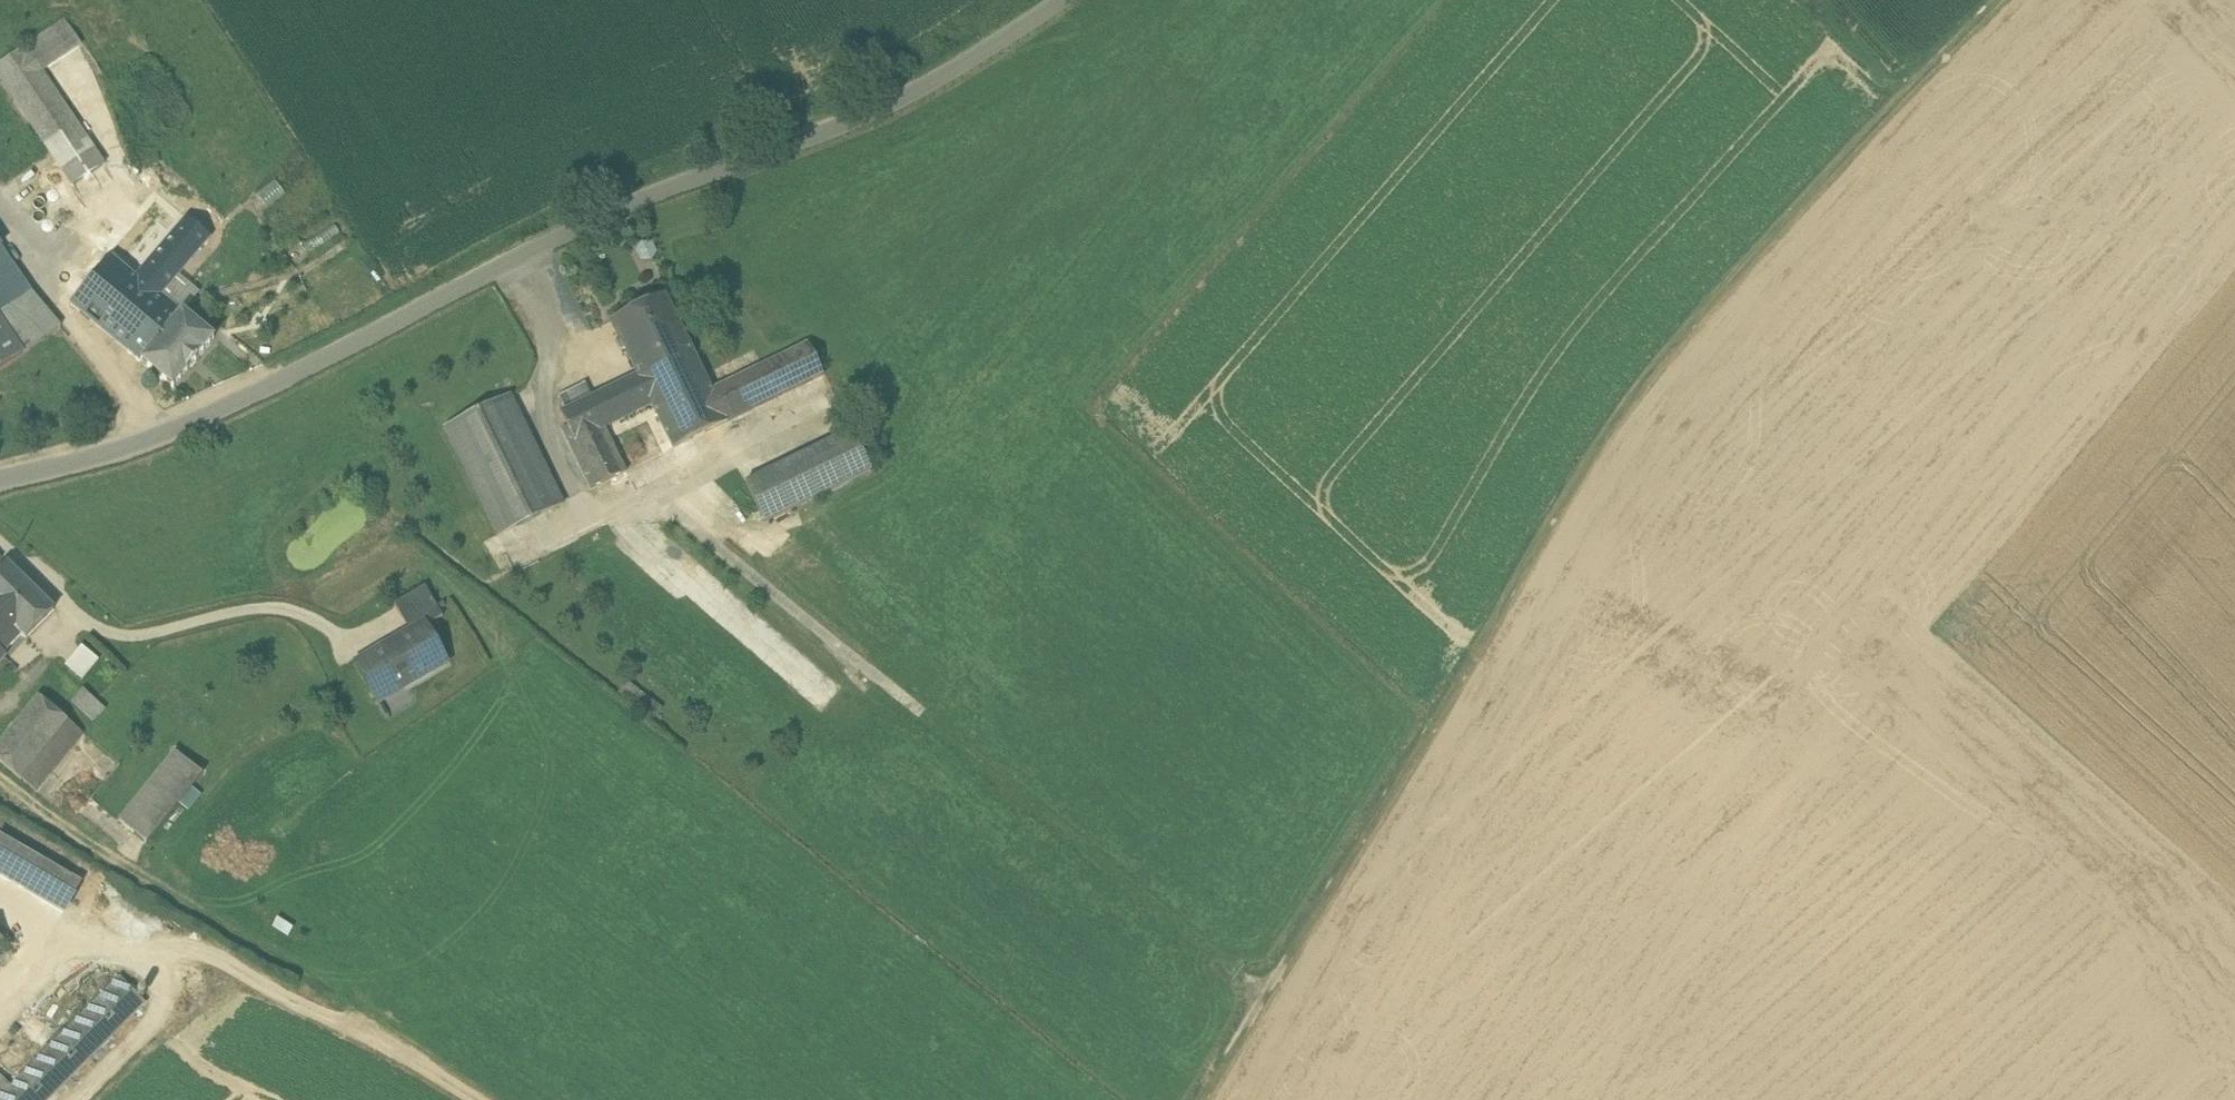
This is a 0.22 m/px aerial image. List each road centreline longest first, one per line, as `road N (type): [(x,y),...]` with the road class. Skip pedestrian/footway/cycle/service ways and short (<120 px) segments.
road 1 (track): [(1204,1099),(1353,866),(1626,391),(1898,93),(1994,0)]
road 2 (unclassified): [(0,482),(146,442),(636,198),(915,91),(1039,0)]
road 3 (track): [(151,949),(210,956),(266,982),(479,1099)]

